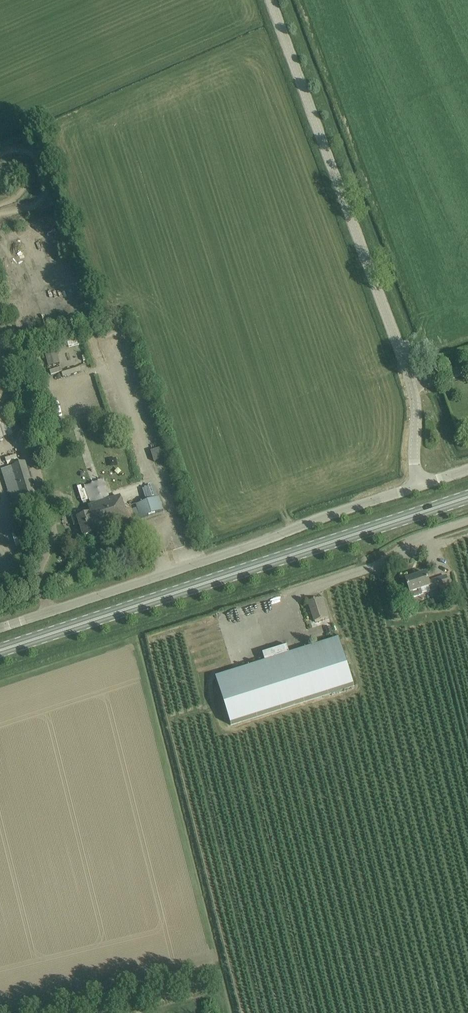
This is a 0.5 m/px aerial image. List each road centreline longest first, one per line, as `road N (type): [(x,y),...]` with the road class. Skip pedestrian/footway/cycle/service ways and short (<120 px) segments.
road 1 (tertiary): [(415,485),(414,390),(270,0)]
road 2 (primary): [(0,650),(467,497)]
road 3 (unclassified): [(0,627),(415,485)]
road 4 (unclassified): [(467,520),(432,532),(418,553),(289,597)]

